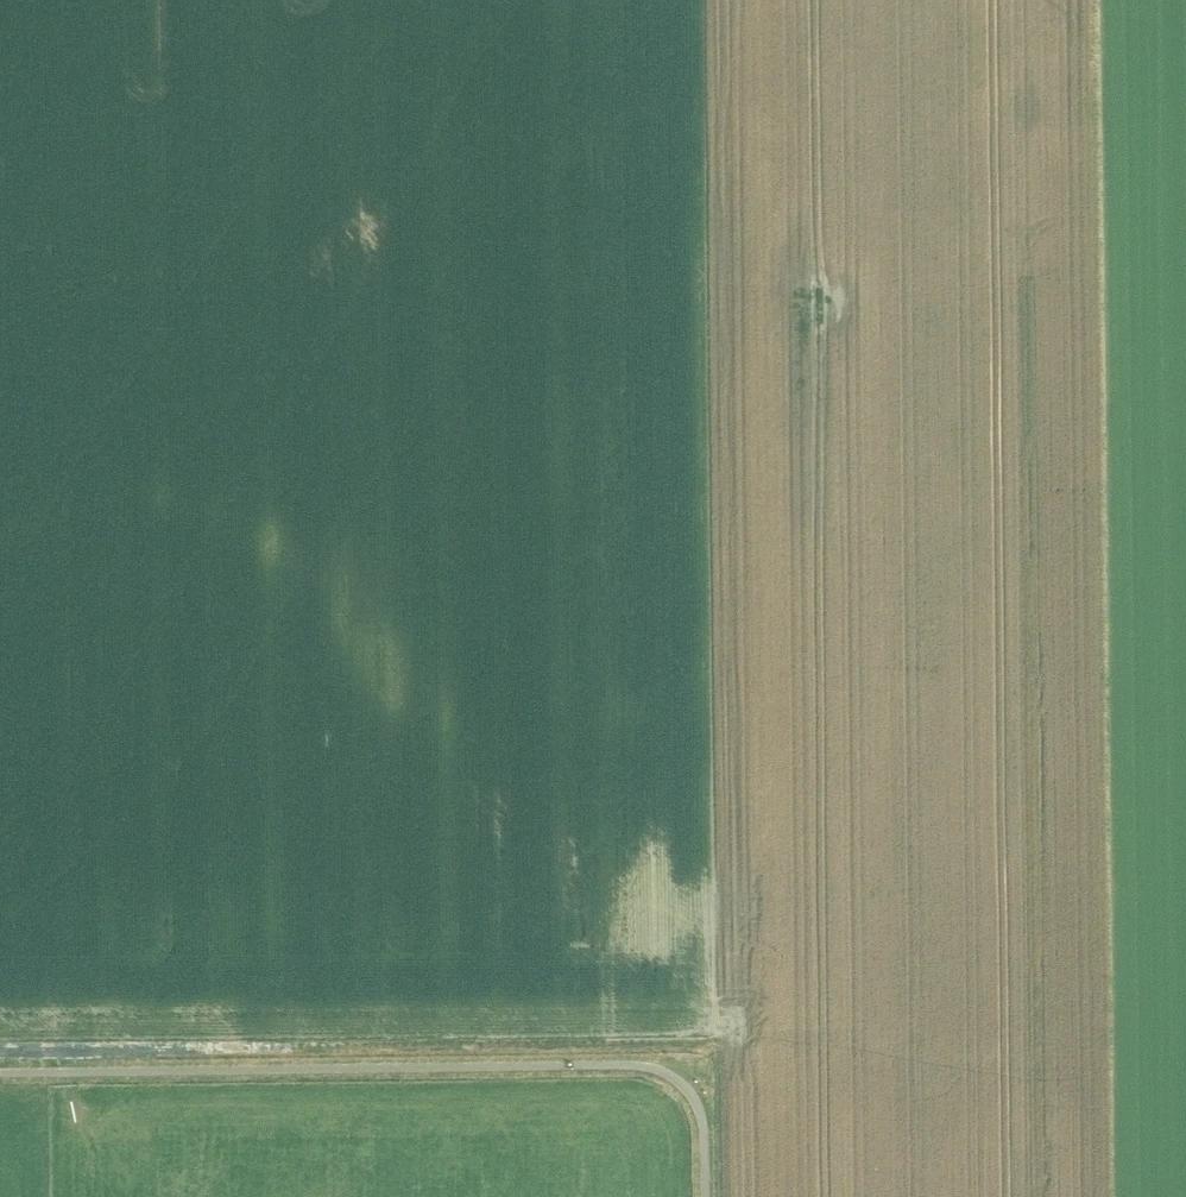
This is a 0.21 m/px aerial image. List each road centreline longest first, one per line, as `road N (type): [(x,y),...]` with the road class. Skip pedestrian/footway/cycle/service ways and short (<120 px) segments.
road 1 (track): [(0,1051),(721,1045)]

